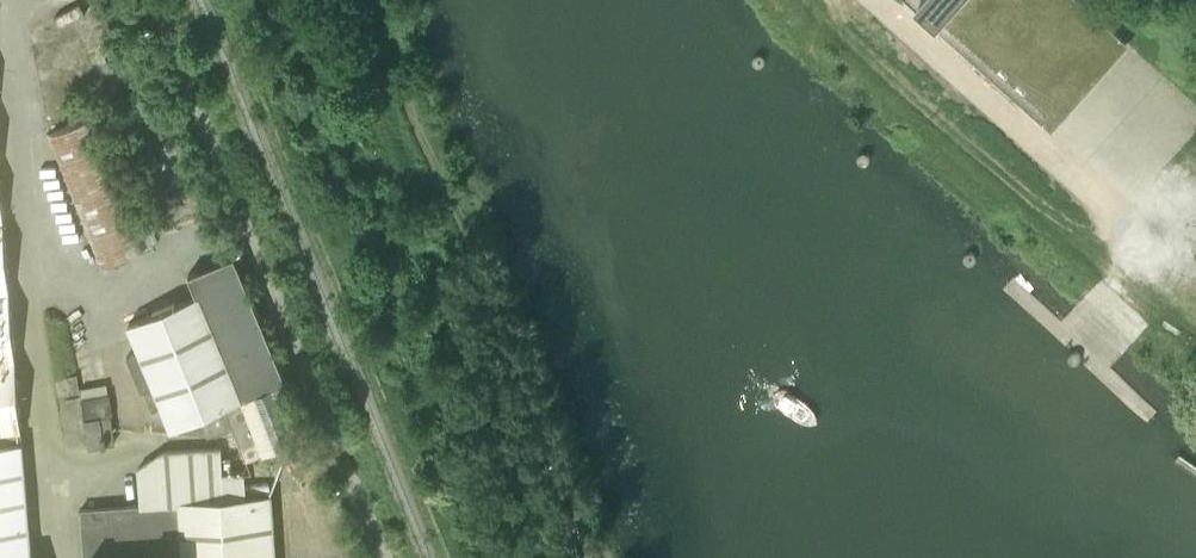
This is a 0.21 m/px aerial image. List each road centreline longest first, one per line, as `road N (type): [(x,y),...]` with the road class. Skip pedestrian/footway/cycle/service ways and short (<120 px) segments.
road 1 (unclassified): [(377,557),(149,0)]
road 2 (track): [(597,557),(379,0)]

